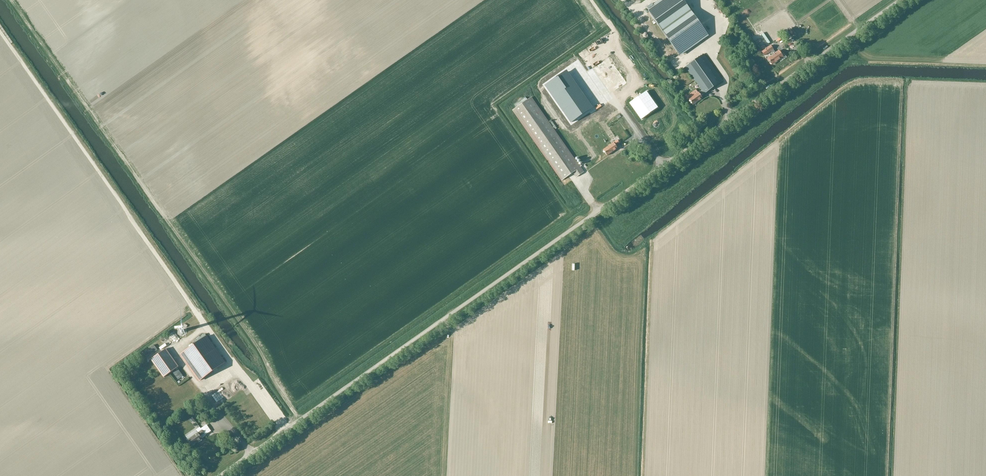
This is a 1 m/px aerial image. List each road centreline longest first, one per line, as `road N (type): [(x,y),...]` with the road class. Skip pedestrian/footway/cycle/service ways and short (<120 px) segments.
road 1 (unclassified): [(219,475),(901,0)]

